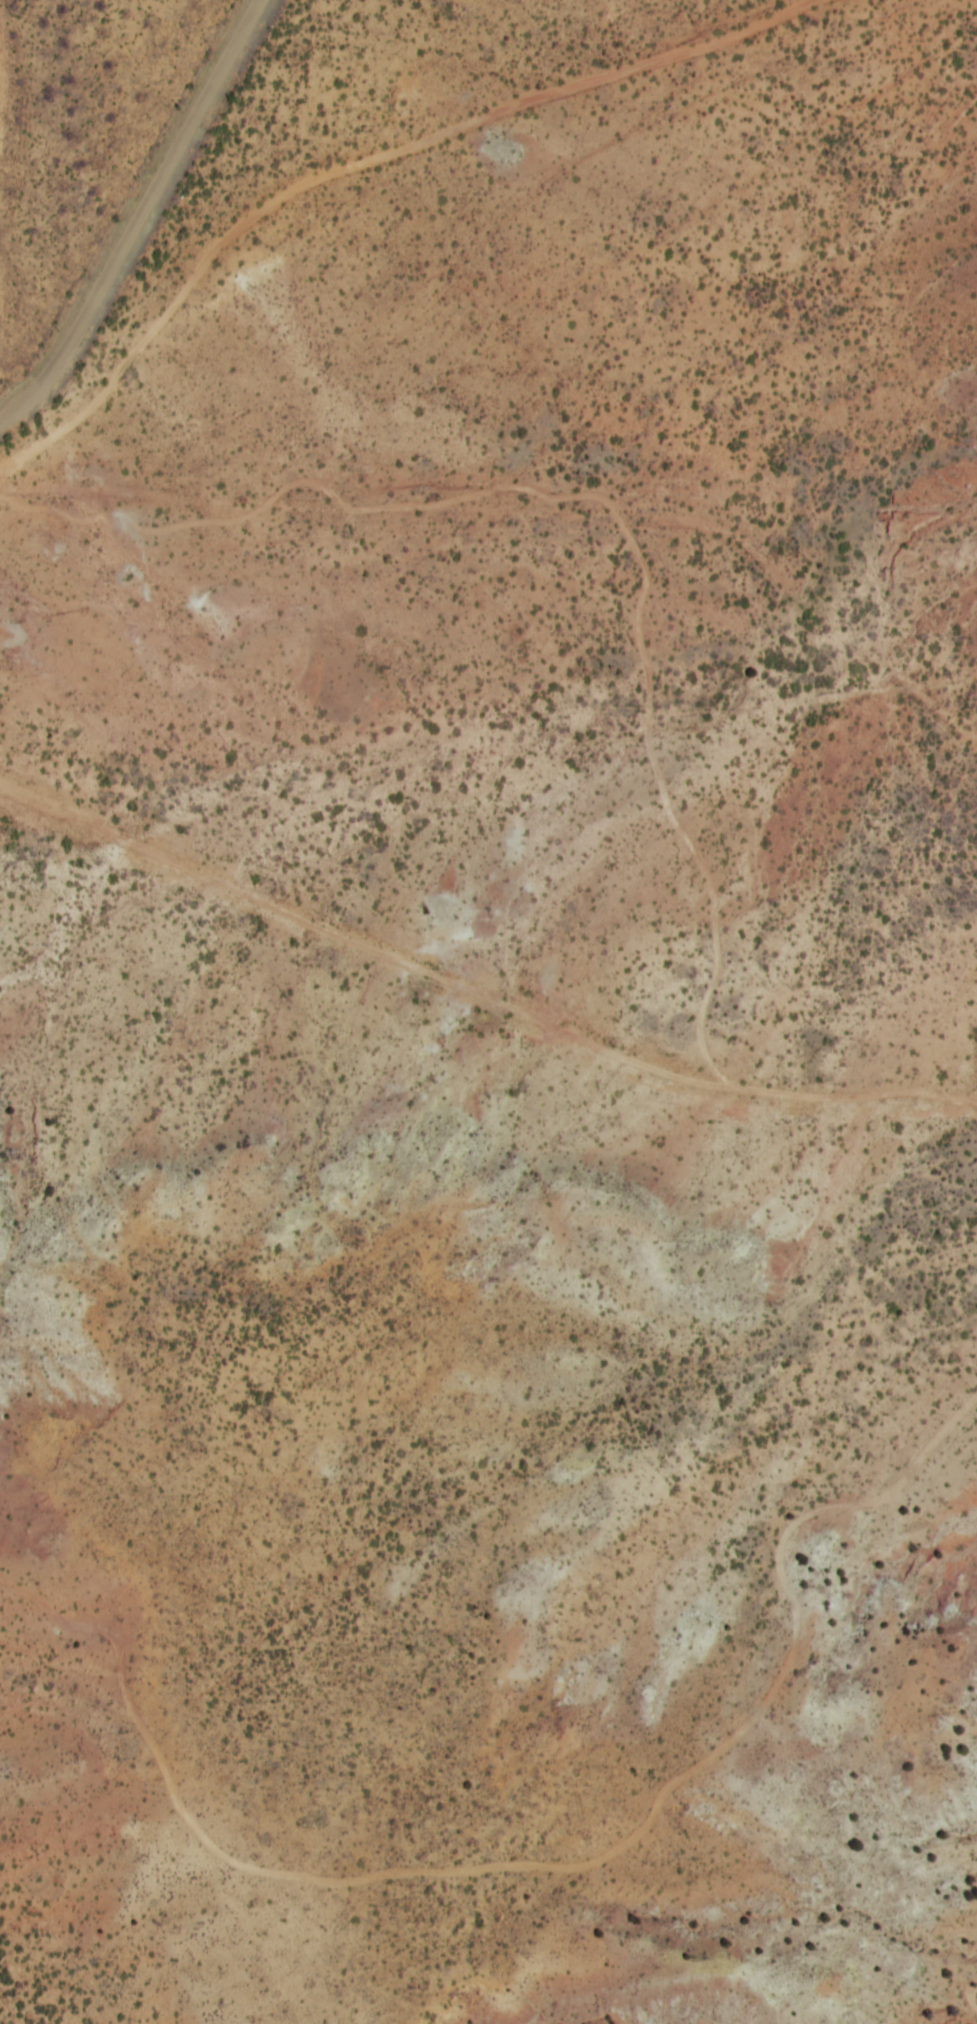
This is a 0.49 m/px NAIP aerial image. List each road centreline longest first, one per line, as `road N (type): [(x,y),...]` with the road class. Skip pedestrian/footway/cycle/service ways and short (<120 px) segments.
road 1 (track): [(0,419),(69,351),(366,168),(781,0)]
road 2 (residential): [(69,351),(271,0)]

